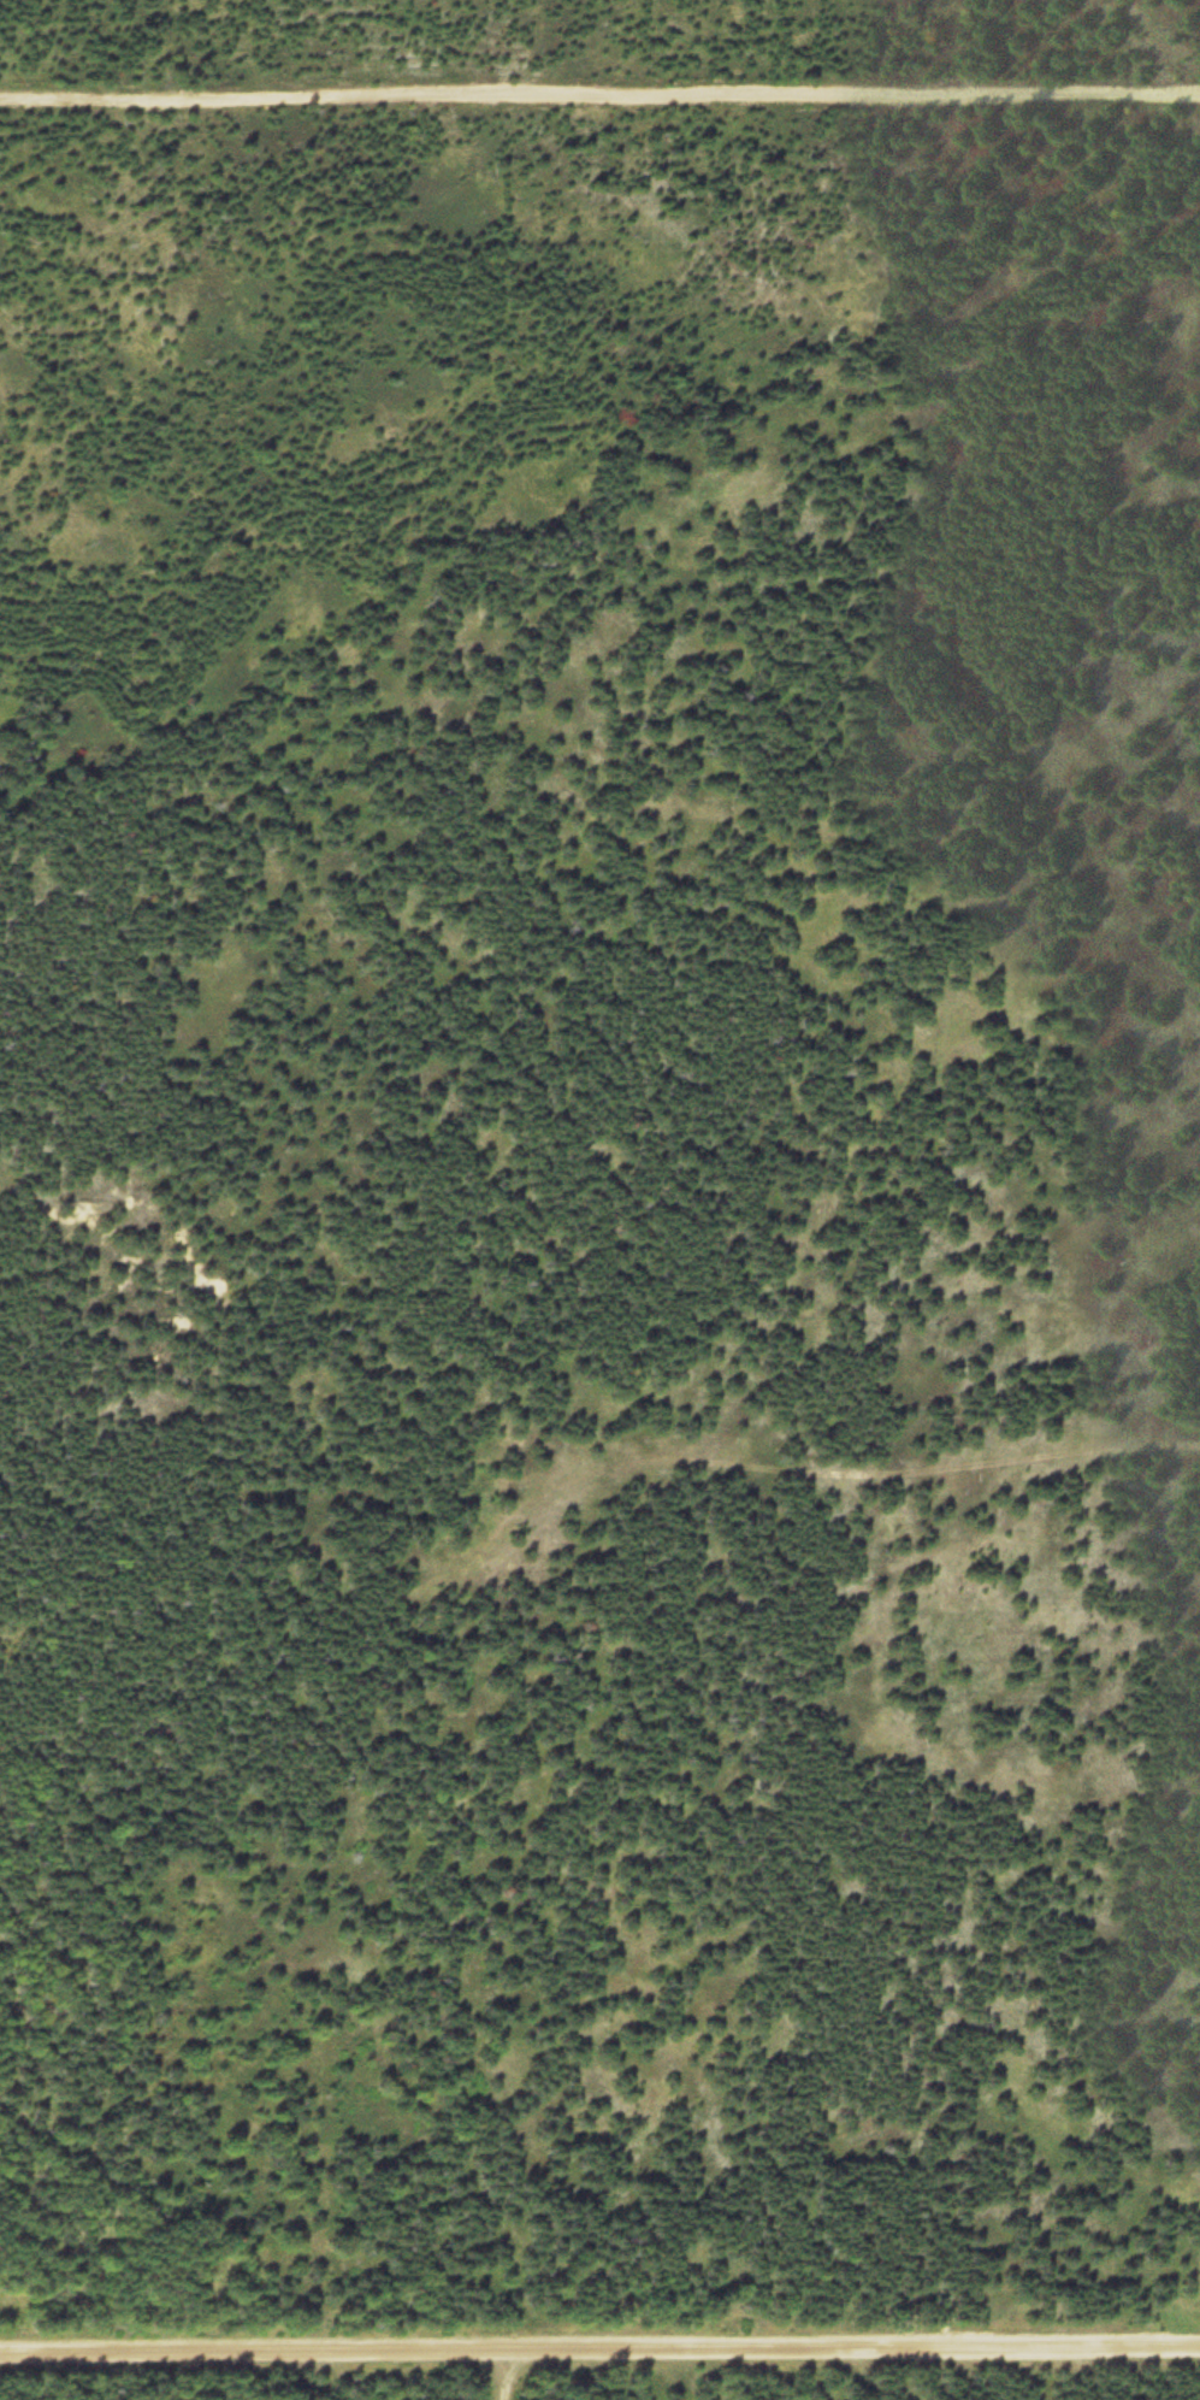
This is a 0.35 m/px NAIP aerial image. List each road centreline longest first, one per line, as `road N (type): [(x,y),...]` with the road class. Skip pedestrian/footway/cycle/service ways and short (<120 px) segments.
road 1 (track): [(1199,90),(0,103)]
road 2 (residential): [(0,2360),(1199,2351)]

